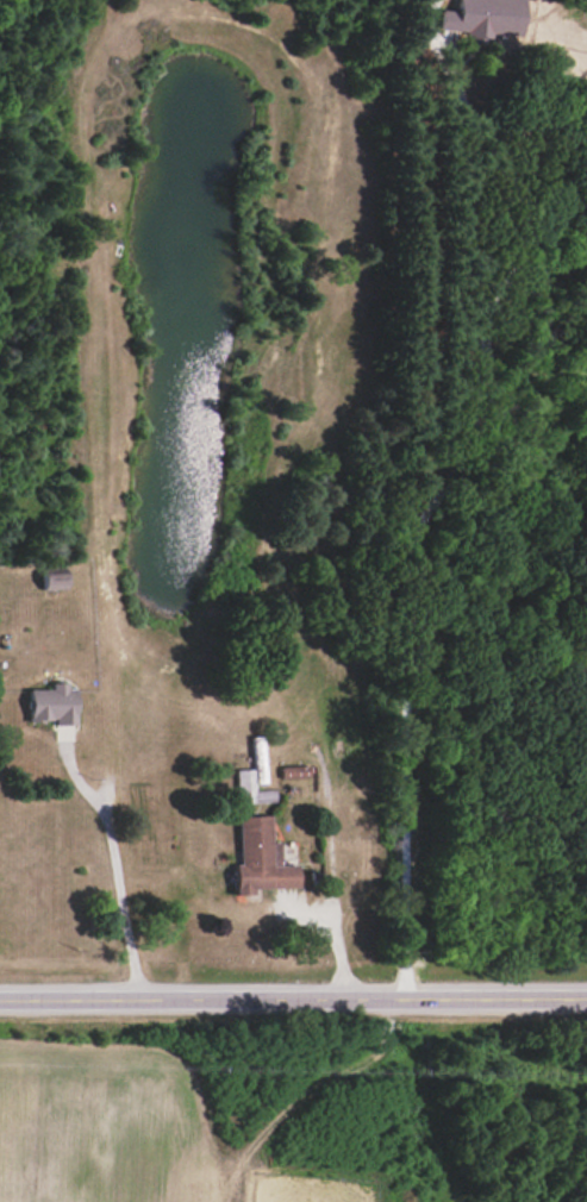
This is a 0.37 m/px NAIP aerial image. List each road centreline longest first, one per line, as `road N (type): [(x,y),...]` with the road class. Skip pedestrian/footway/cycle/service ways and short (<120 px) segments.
road 1 (tertiary): [(586,998),(0,997)]

